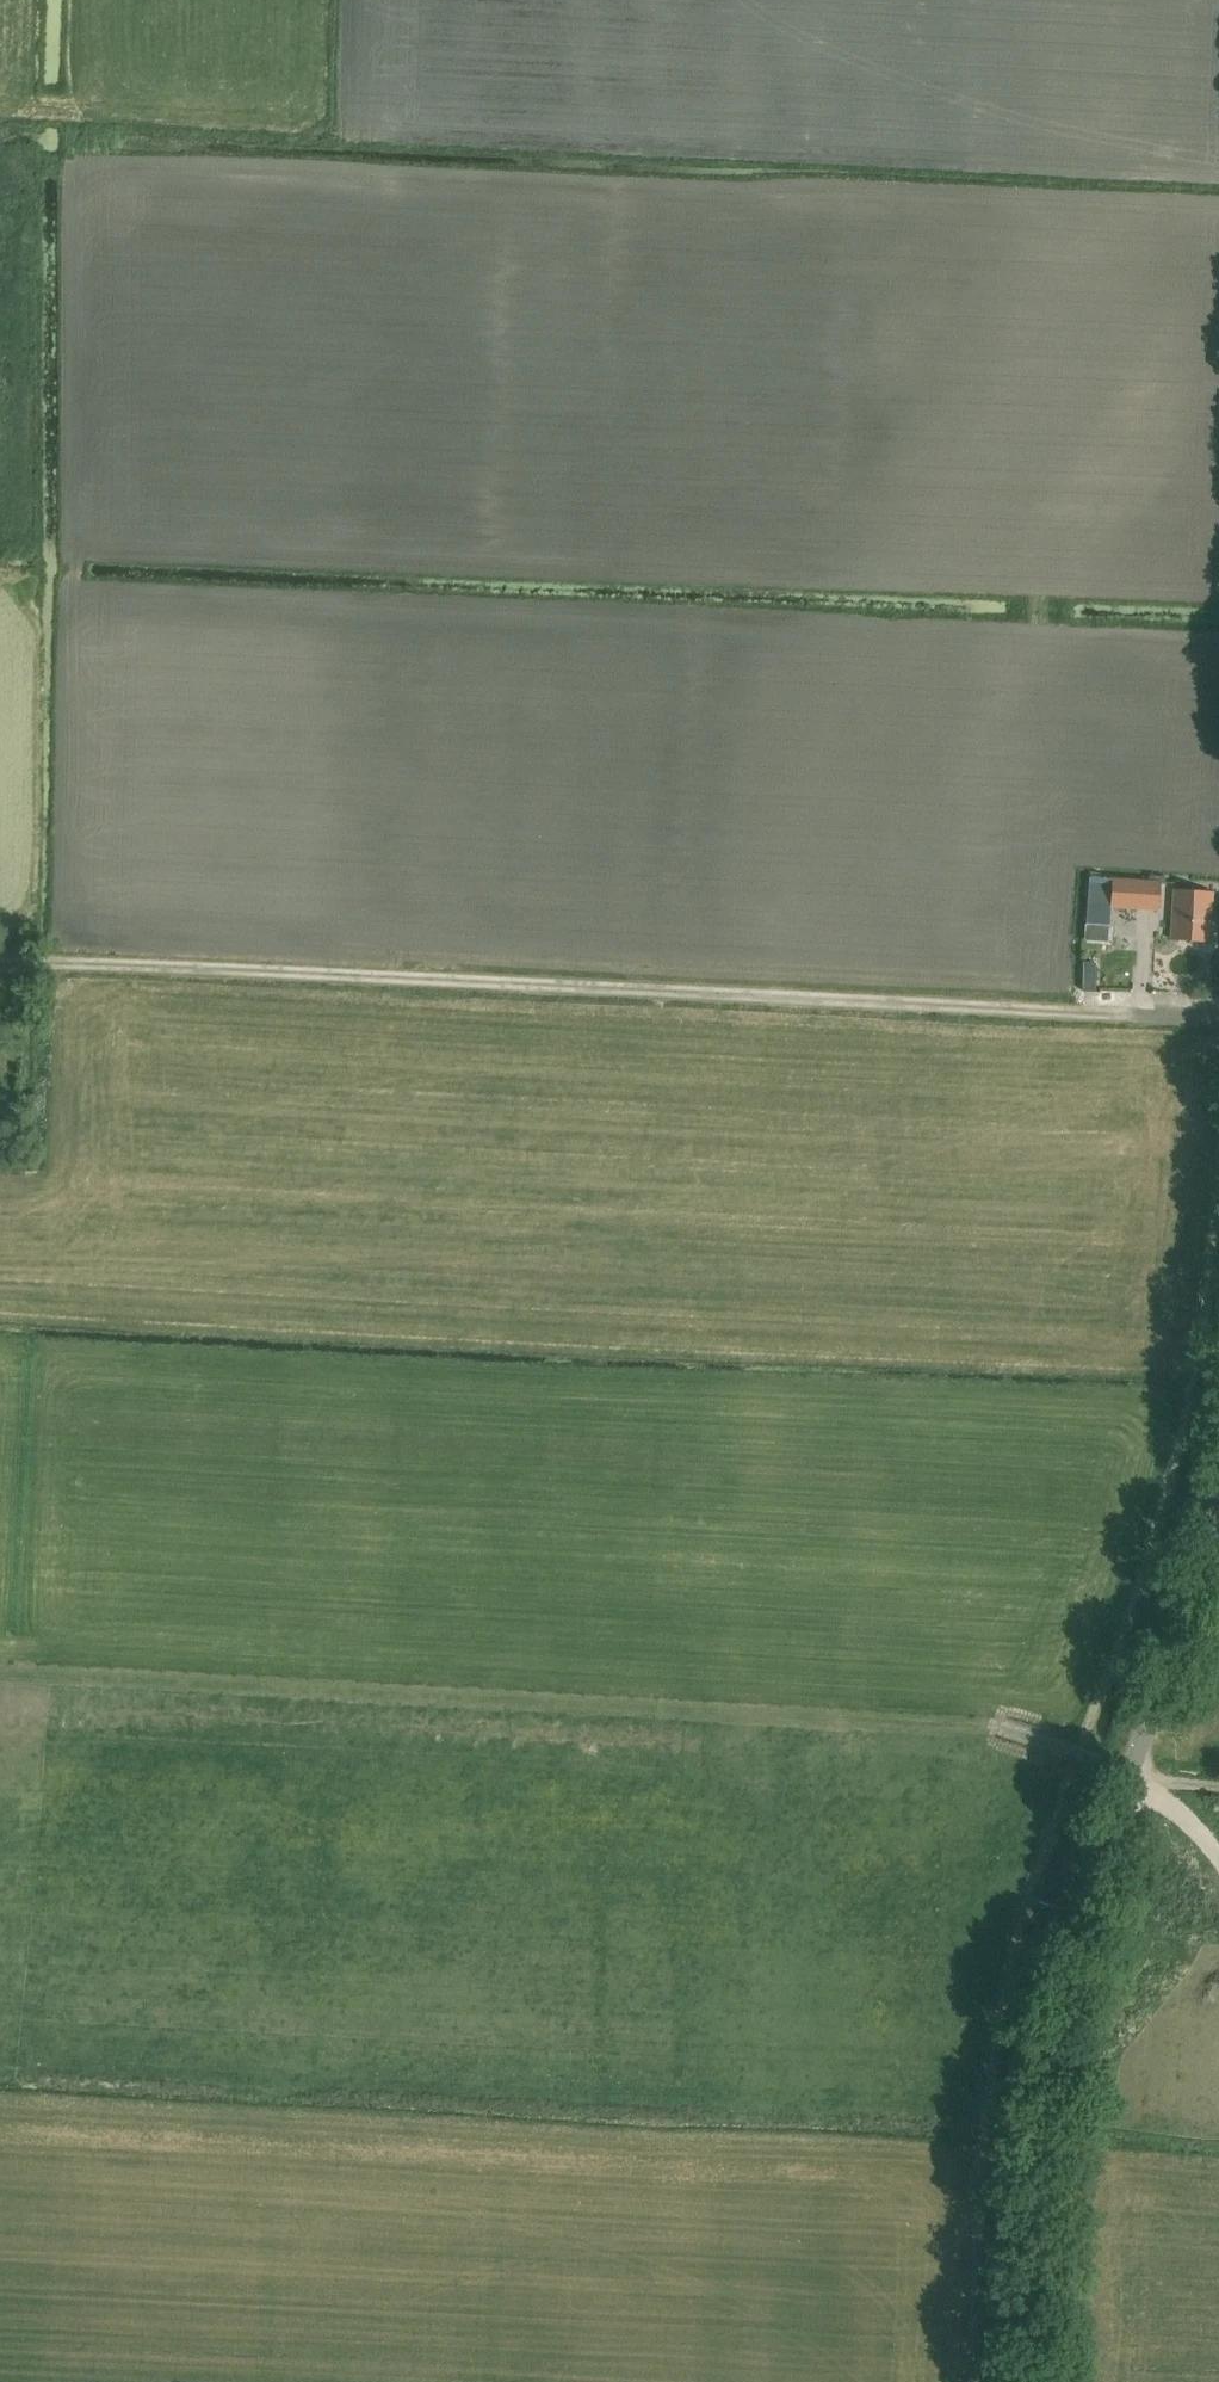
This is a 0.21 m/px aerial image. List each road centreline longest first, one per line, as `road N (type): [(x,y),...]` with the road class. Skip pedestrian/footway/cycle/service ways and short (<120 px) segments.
road 1 (track): [(1218,1018),(56,958),(0,977)]
road 2 (track): [(1131,1770),(965,1719),(0,1676)]
road 3 (unclassified): [(1029,2381),(1053,2056),(1086,1901),(1218,1497)]

